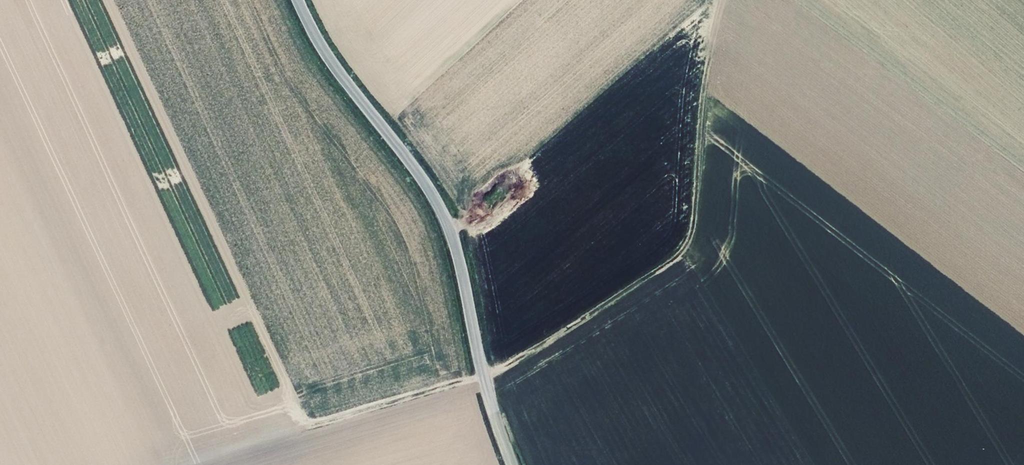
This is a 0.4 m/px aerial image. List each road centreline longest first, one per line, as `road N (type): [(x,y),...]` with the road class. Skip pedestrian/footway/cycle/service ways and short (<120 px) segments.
road 1 (tertiary): [(512,464),(445,217),(331,61),(298,0)]
road 2 (track): [(723,0),(689,250),(484,377)]

